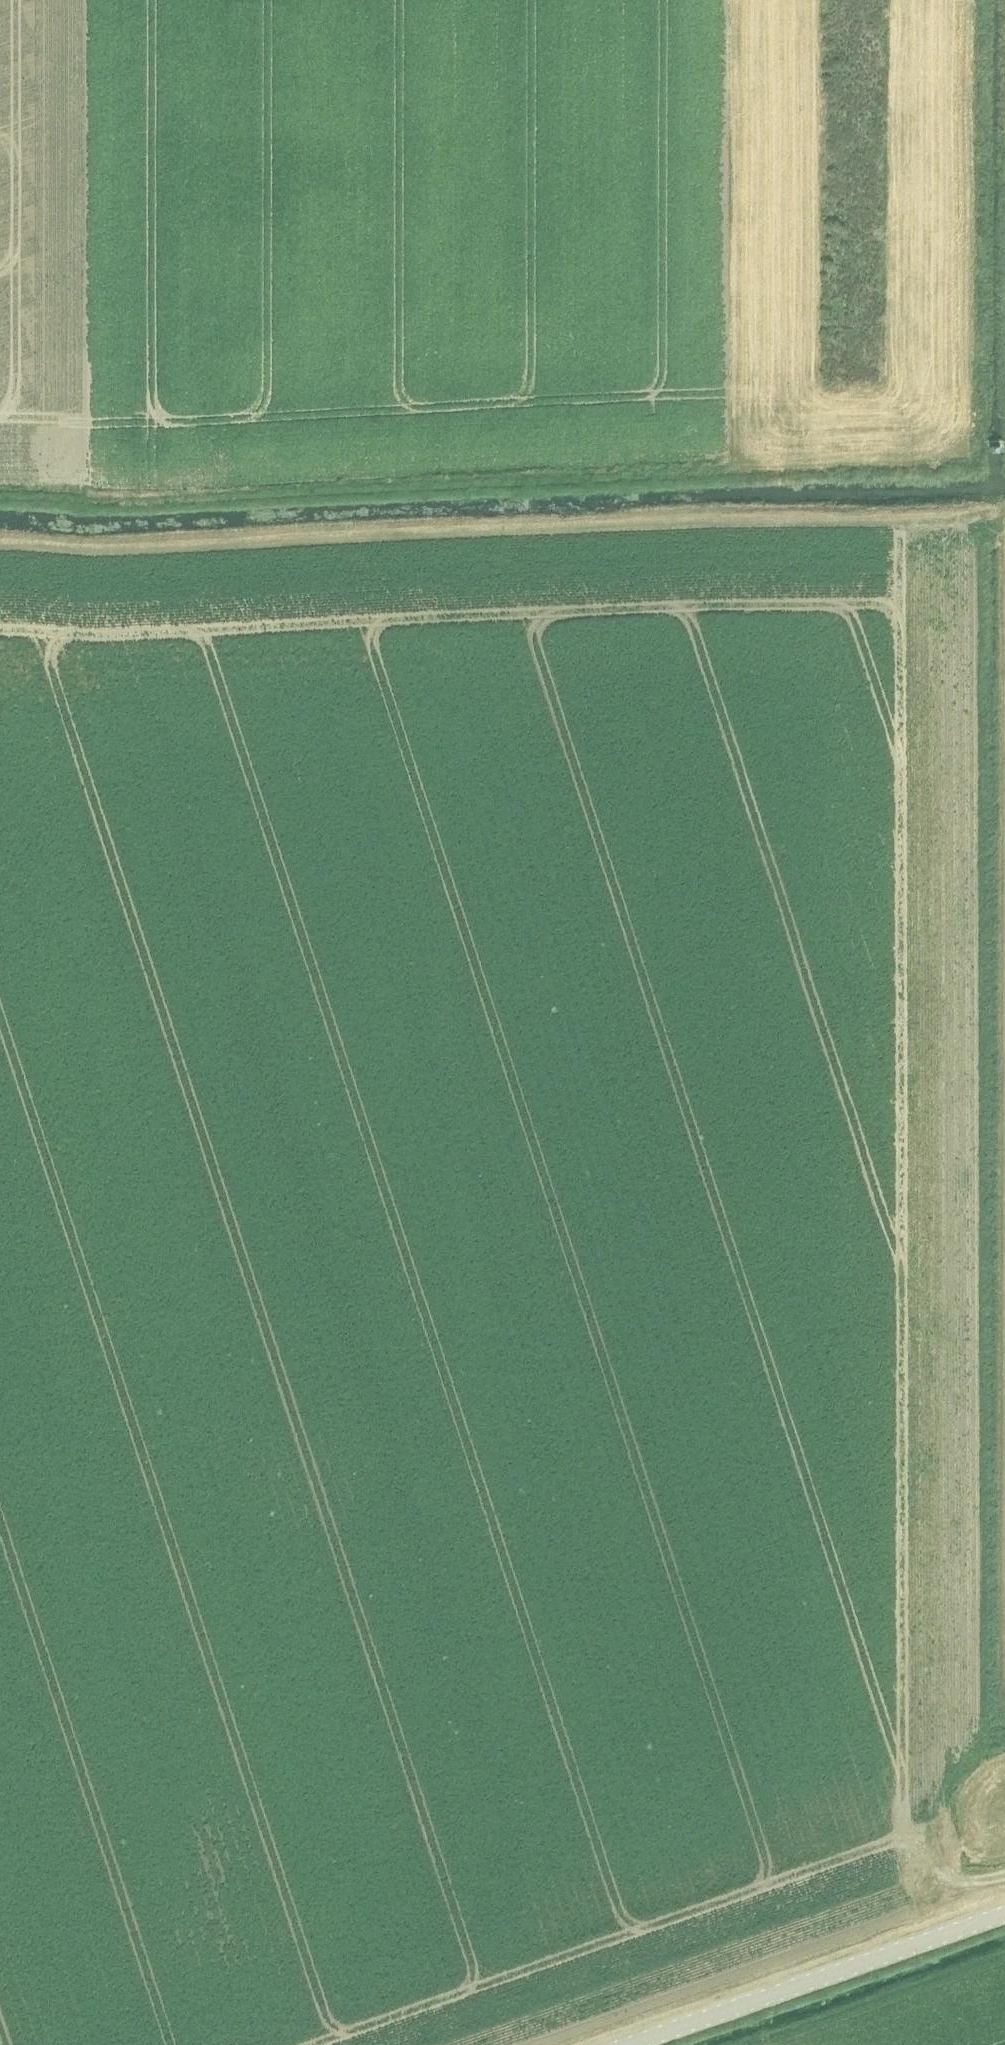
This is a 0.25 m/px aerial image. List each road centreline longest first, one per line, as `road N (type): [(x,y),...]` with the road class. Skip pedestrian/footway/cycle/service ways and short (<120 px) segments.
road 1 (tertiary): [(627,2044),(1004,1913)]

